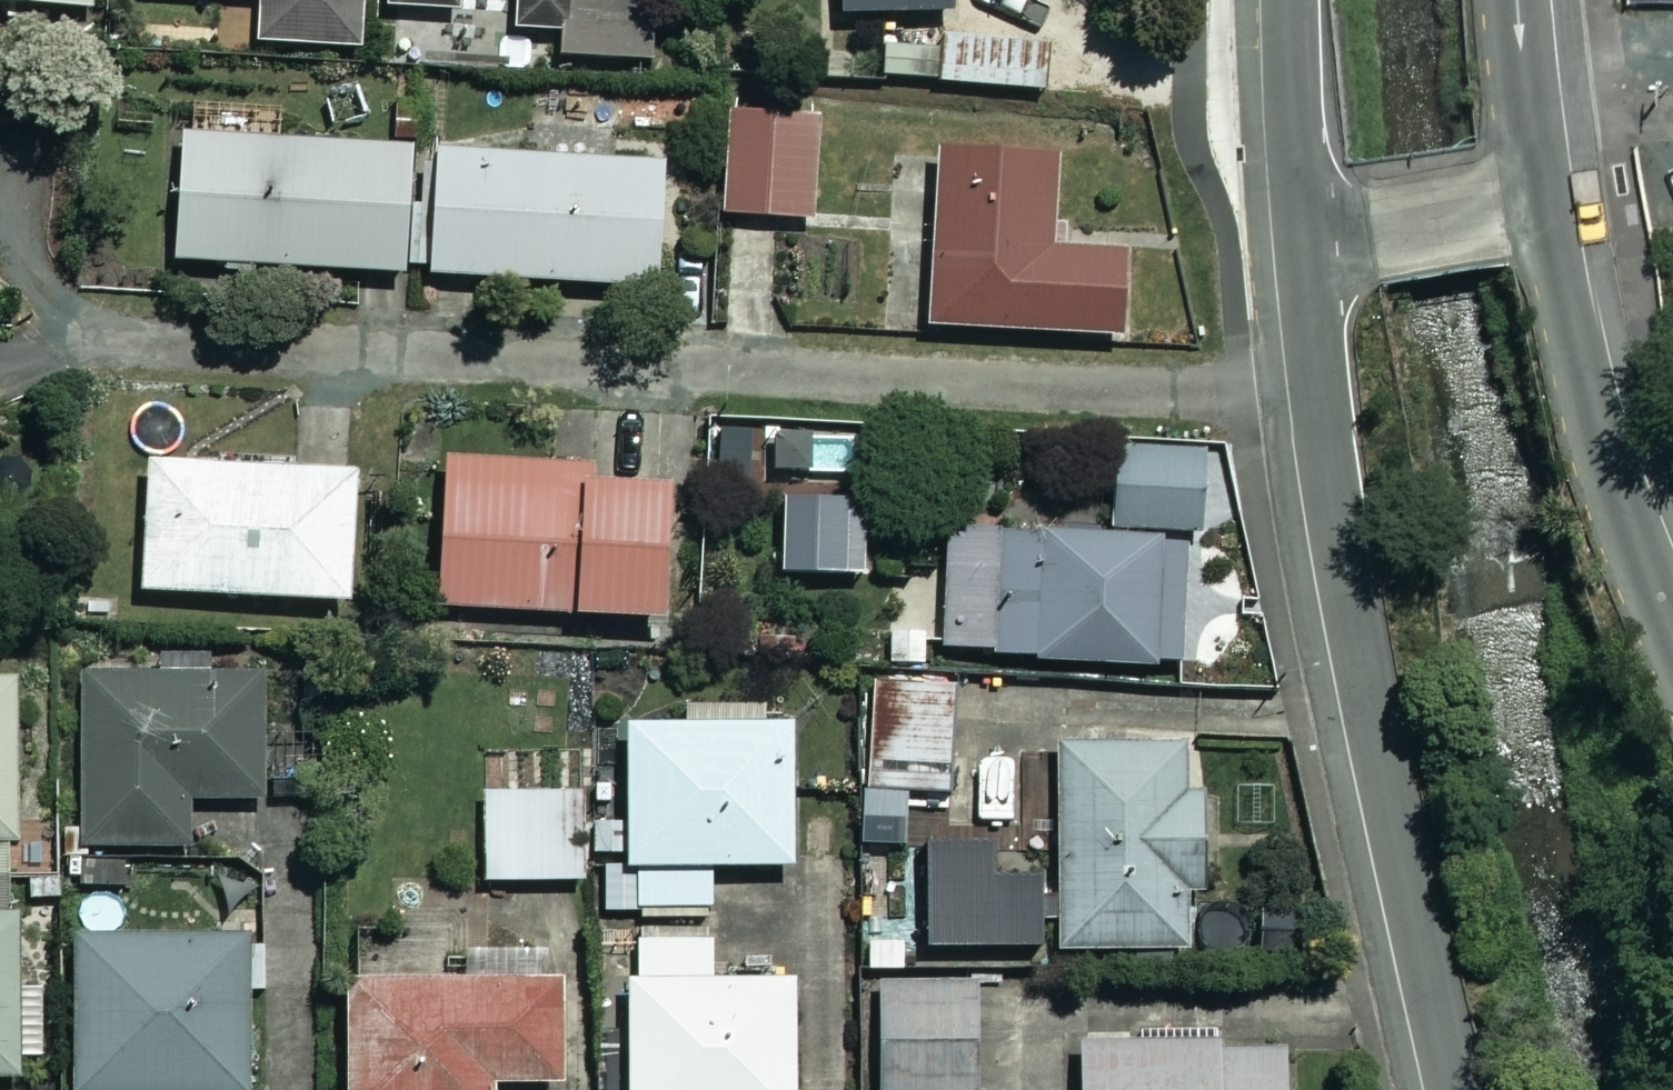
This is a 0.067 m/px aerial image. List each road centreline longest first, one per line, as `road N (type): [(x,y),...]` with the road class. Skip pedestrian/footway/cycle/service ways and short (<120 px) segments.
road 1 (residential): [(1458,1089),(1332,525),(1299,229)]
road 2 (residential): [(1544,188),(1593,427),(1672,635)]
road 3 (residential): [(1299,229),(1544,188)]
road 4 (residential): [(1299,229),(1289,0)]
road 5 (residential): [(1517,0),(1544,188)]

